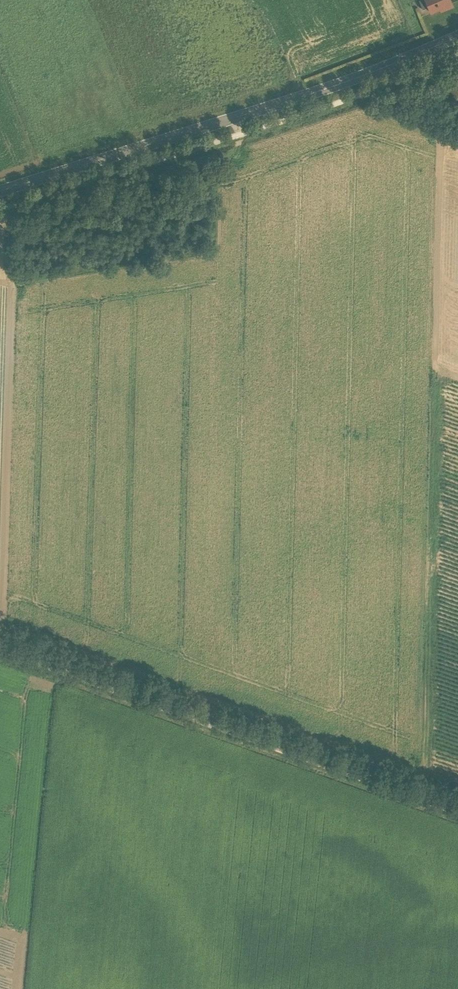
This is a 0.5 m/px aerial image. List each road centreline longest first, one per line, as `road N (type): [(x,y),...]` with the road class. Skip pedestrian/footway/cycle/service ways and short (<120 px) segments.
road 1 (tertiary): [(457,809),(0,643)]
road 2 (secondary): [(0,190),(457,36)]

